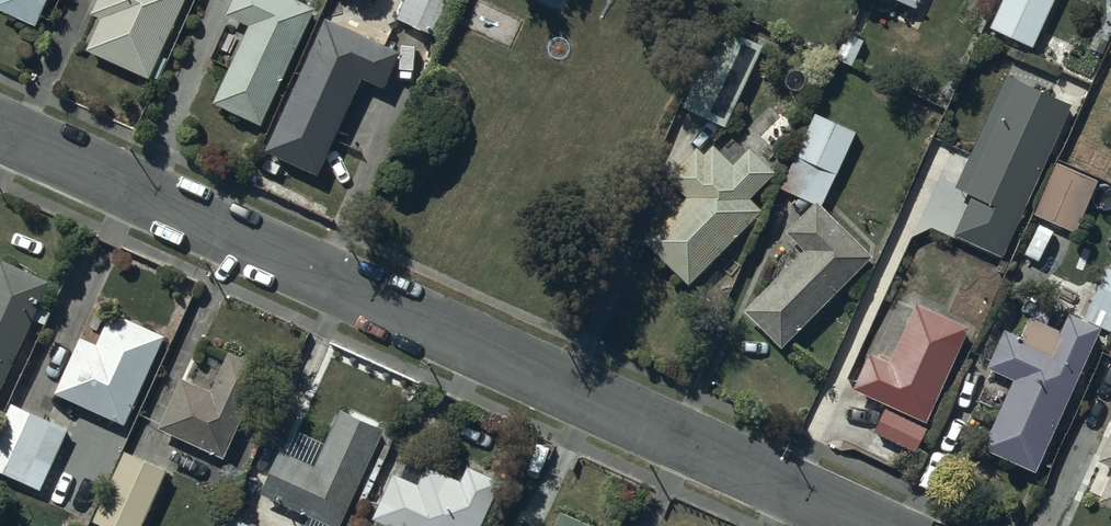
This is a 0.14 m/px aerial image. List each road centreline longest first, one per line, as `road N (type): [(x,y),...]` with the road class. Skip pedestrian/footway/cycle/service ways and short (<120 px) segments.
road 1 (residential): [(0,131),(873,525)]

